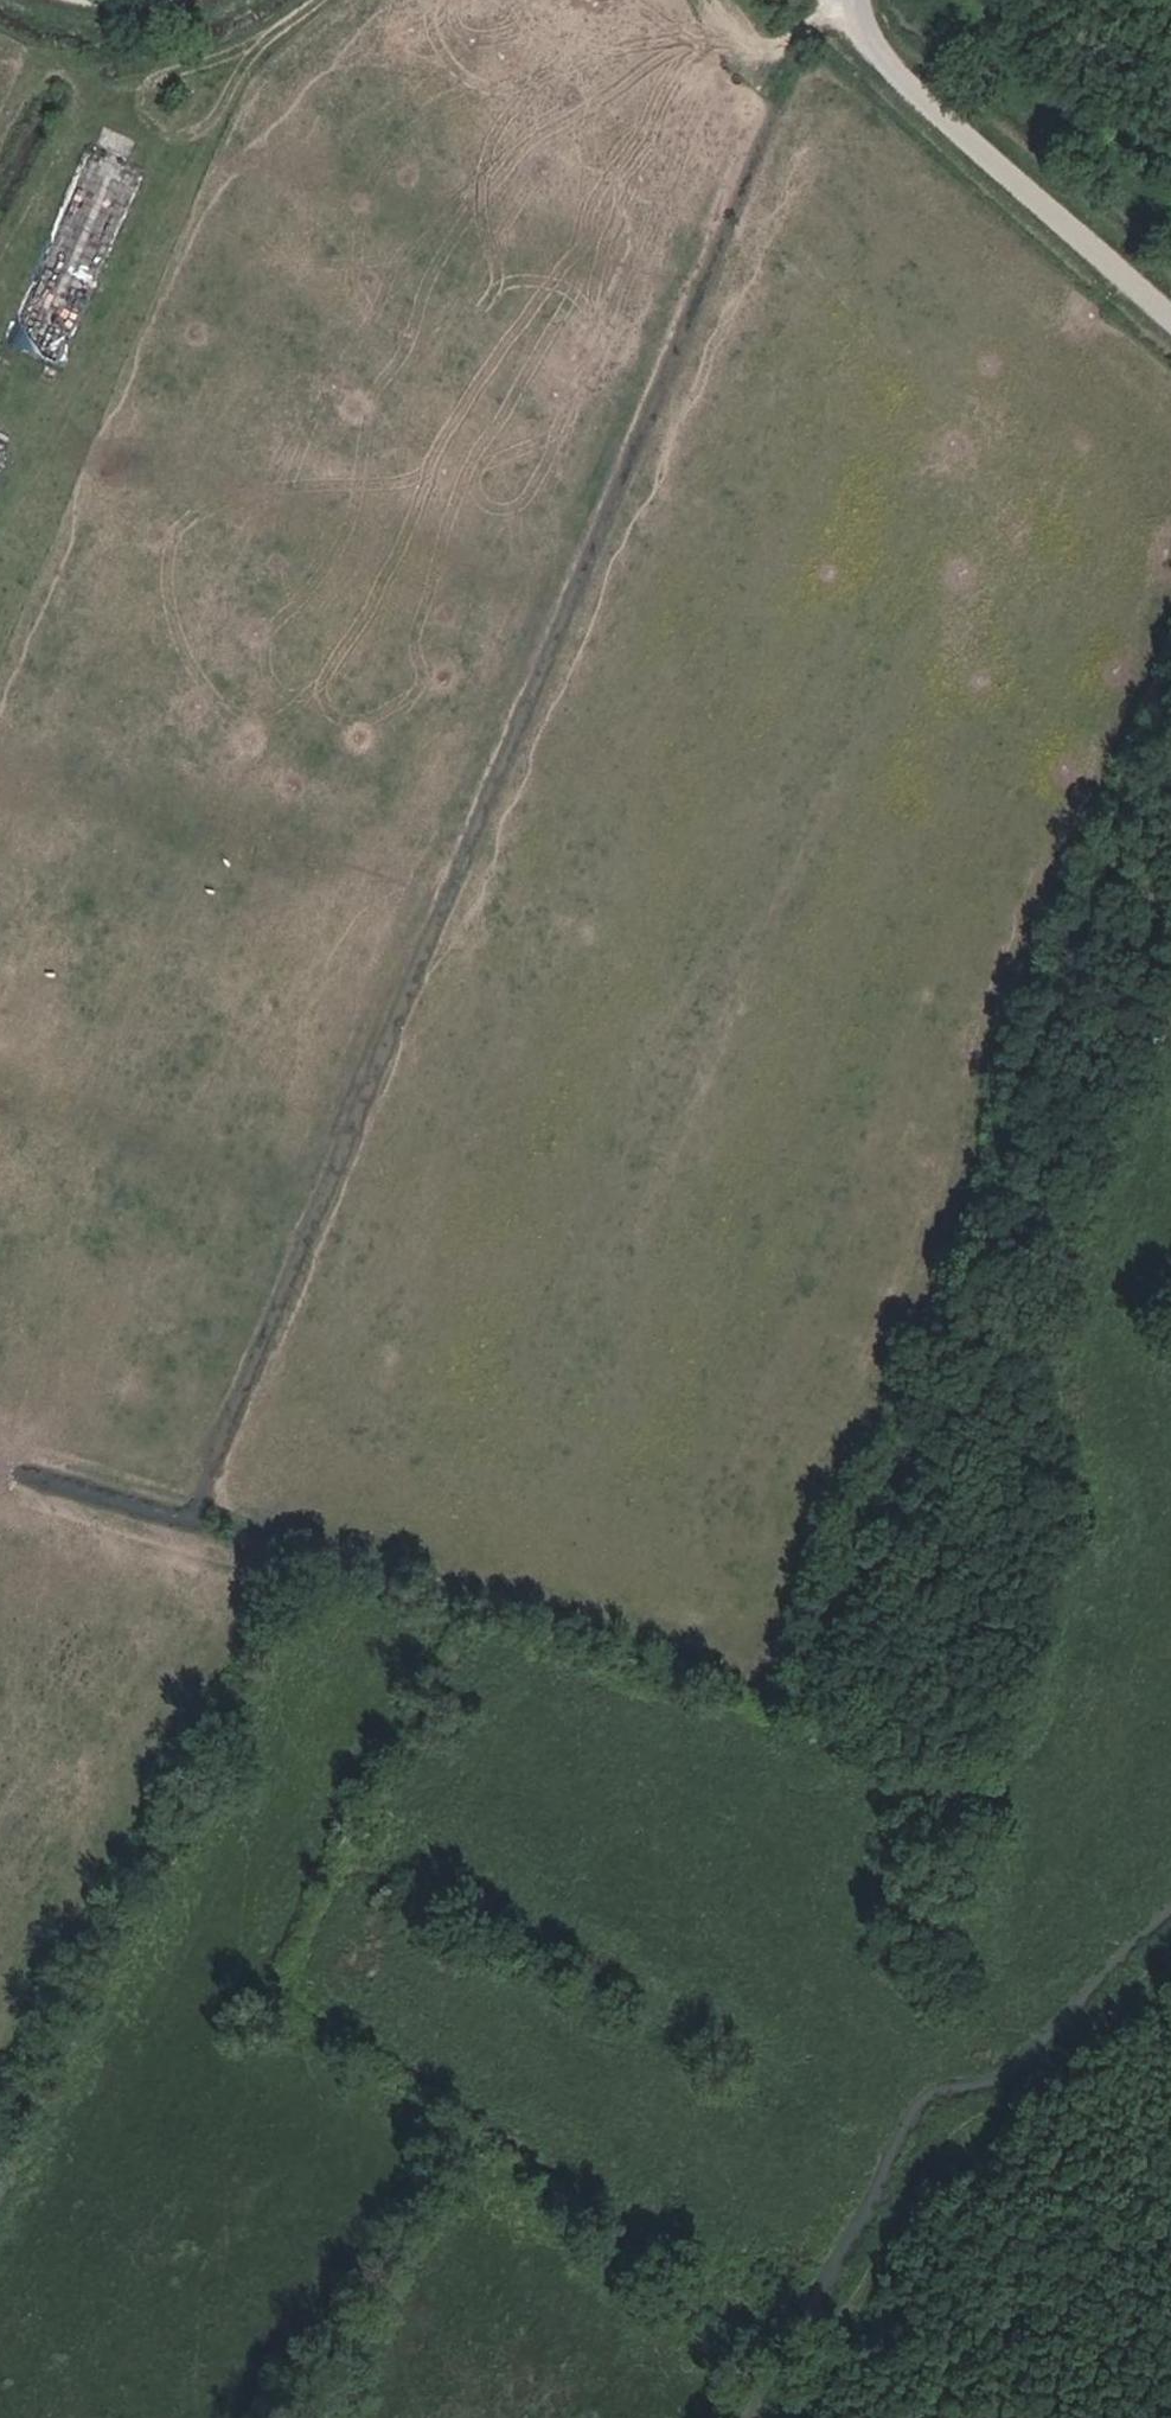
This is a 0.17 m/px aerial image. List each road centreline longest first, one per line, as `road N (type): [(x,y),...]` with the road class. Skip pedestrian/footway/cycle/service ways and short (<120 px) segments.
road 1 (unclassified): [(853,0),(842,18),(1170,284)]

